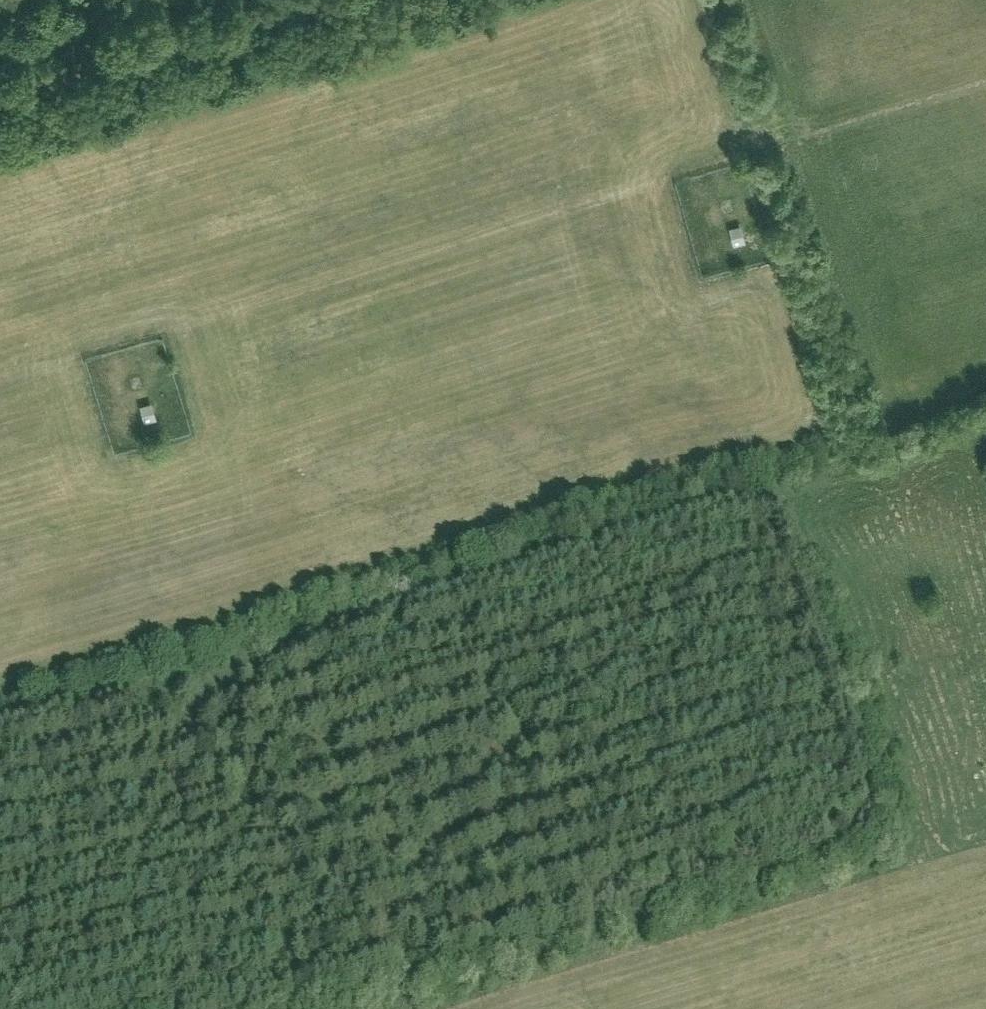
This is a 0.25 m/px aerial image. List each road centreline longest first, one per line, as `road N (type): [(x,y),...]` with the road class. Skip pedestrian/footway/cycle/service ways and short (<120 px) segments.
road 1 (unclassified): [(0,89),(296,0)]

